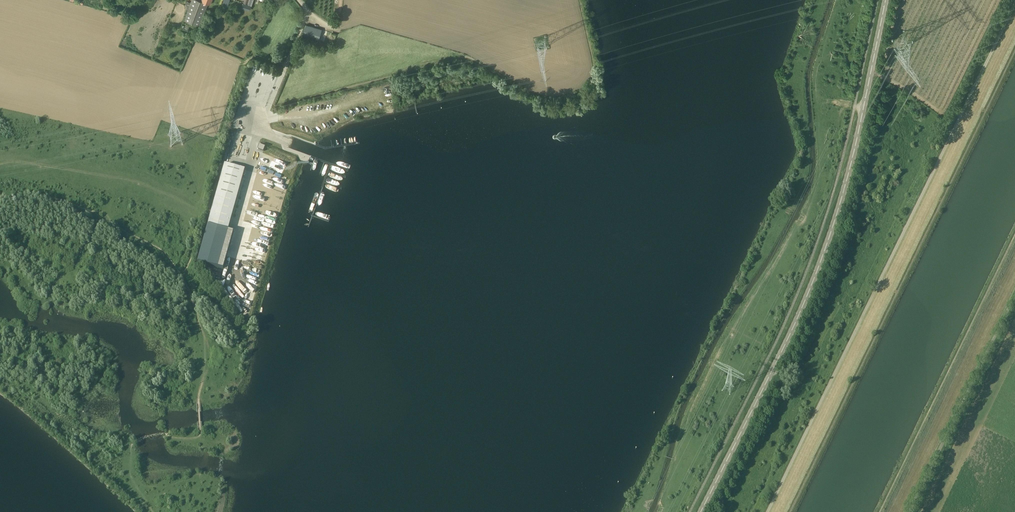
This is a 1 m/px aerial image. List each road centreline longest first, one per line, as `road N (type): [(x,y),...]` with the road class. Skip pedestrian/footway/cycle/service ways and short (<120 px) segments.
road 1 (unclassified): [(767,511),(1014,0)]
road 2 (tertiary): [(699,511),(821,264),(886,0)]
road 3 (unclassified): [(910,511),(1014,298)]

